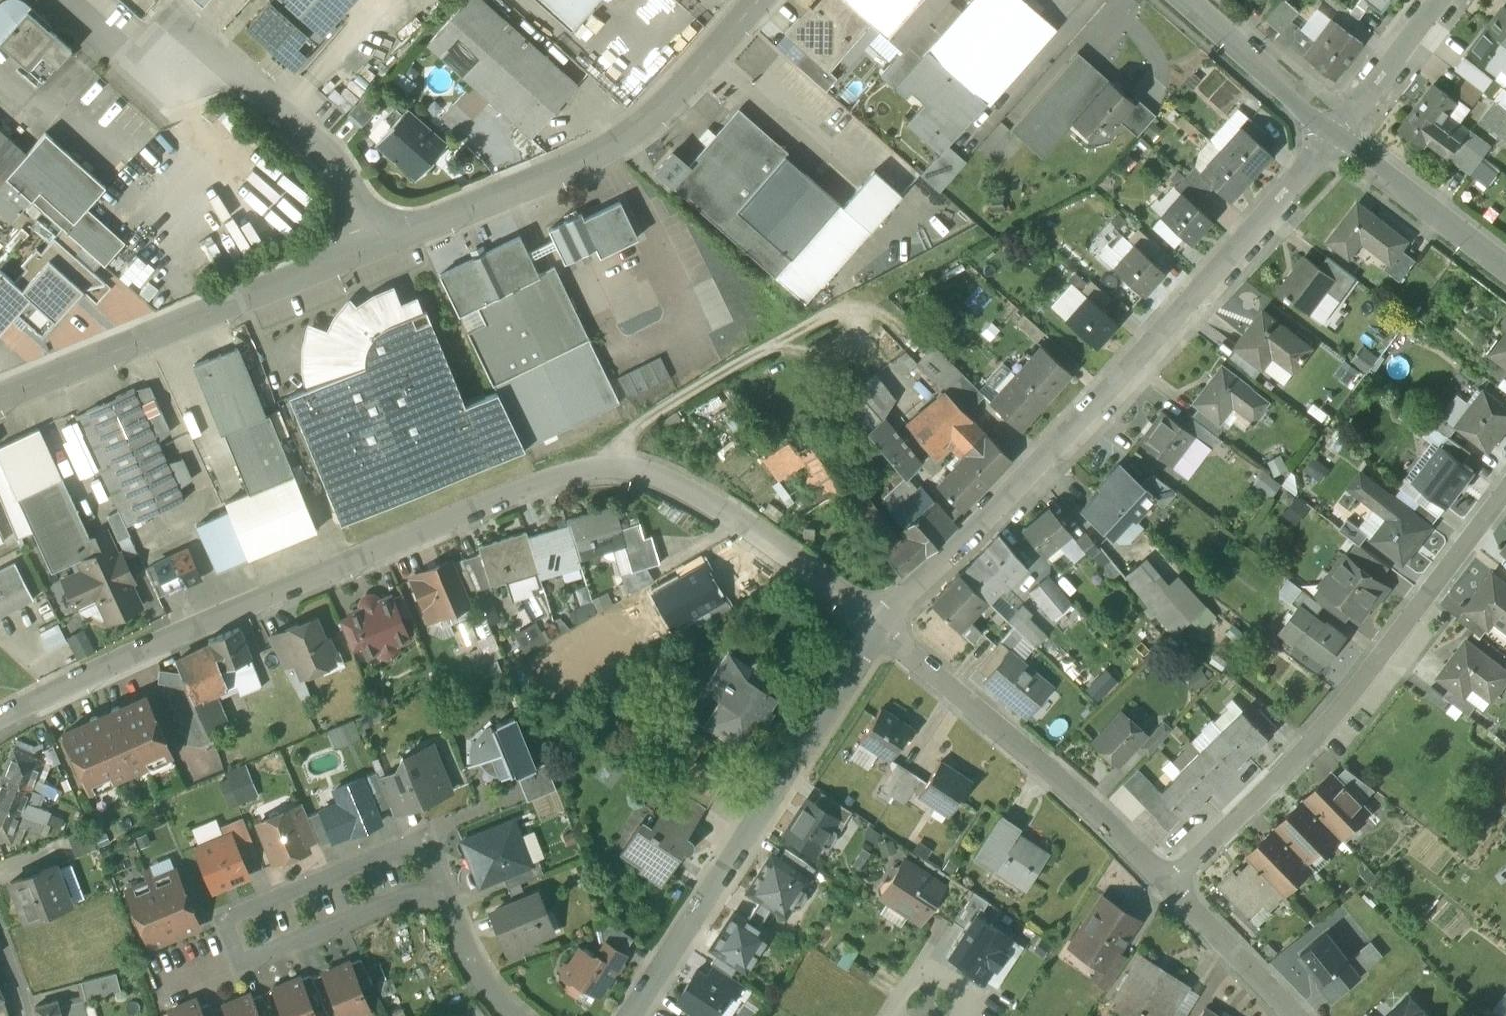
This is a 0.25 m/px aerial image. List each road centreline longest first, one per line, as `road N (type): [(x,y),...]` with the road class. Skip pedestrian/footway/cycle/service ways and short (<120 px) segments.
road 1 (residential): [(0,718),(586,464),(662,478),(714,505),(883,630)]
road 2 (residential): [(1332,138),(883,630)]
road 3 (residential): [(1169,890),(1306,756),(1505,493)]
road 4 (unclassified): [(365,248),(622,138),(754,0)]
road 5 (residential): [(883,630),(623,1015)]
road 6 (unclassified): [(0,400),(365,248)]
road 7 (residential): [(883,630),(1169,890)]
road 8 (residential): [(438,887),(419,842),(220,920),(238,966)]
road 9 (unclassified): [(365,248),(324,142),(188,27)]
road 10 (residential): [(238,966),(438,887)]
road 11 (residential): [(1332,138),(1505,261)]
road 12 (residential): [(1177,0),(1332,138)]
road 13 (residential): [(1169,890),(1291,1015)]
road 14 (residential): [(1437,0),(1332,138)]
road 15 (residential): [(522,1015),(471,968),(438,887)]
road 16 (residential): [(896,1013),(905,982),(937,972),(963,992),(964,1015)]

